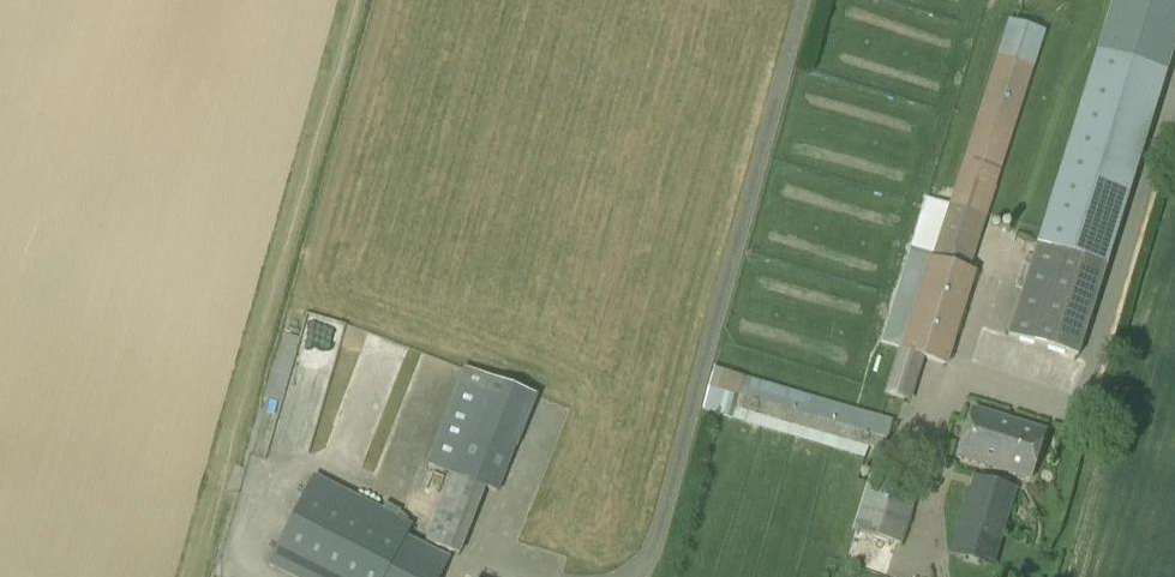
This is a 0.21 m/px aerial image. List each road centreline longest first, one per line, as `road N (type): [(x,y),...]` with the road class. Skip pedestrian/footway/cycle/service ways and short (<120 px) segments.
road 1 (unclassified): [(653,557),(809,0)]

